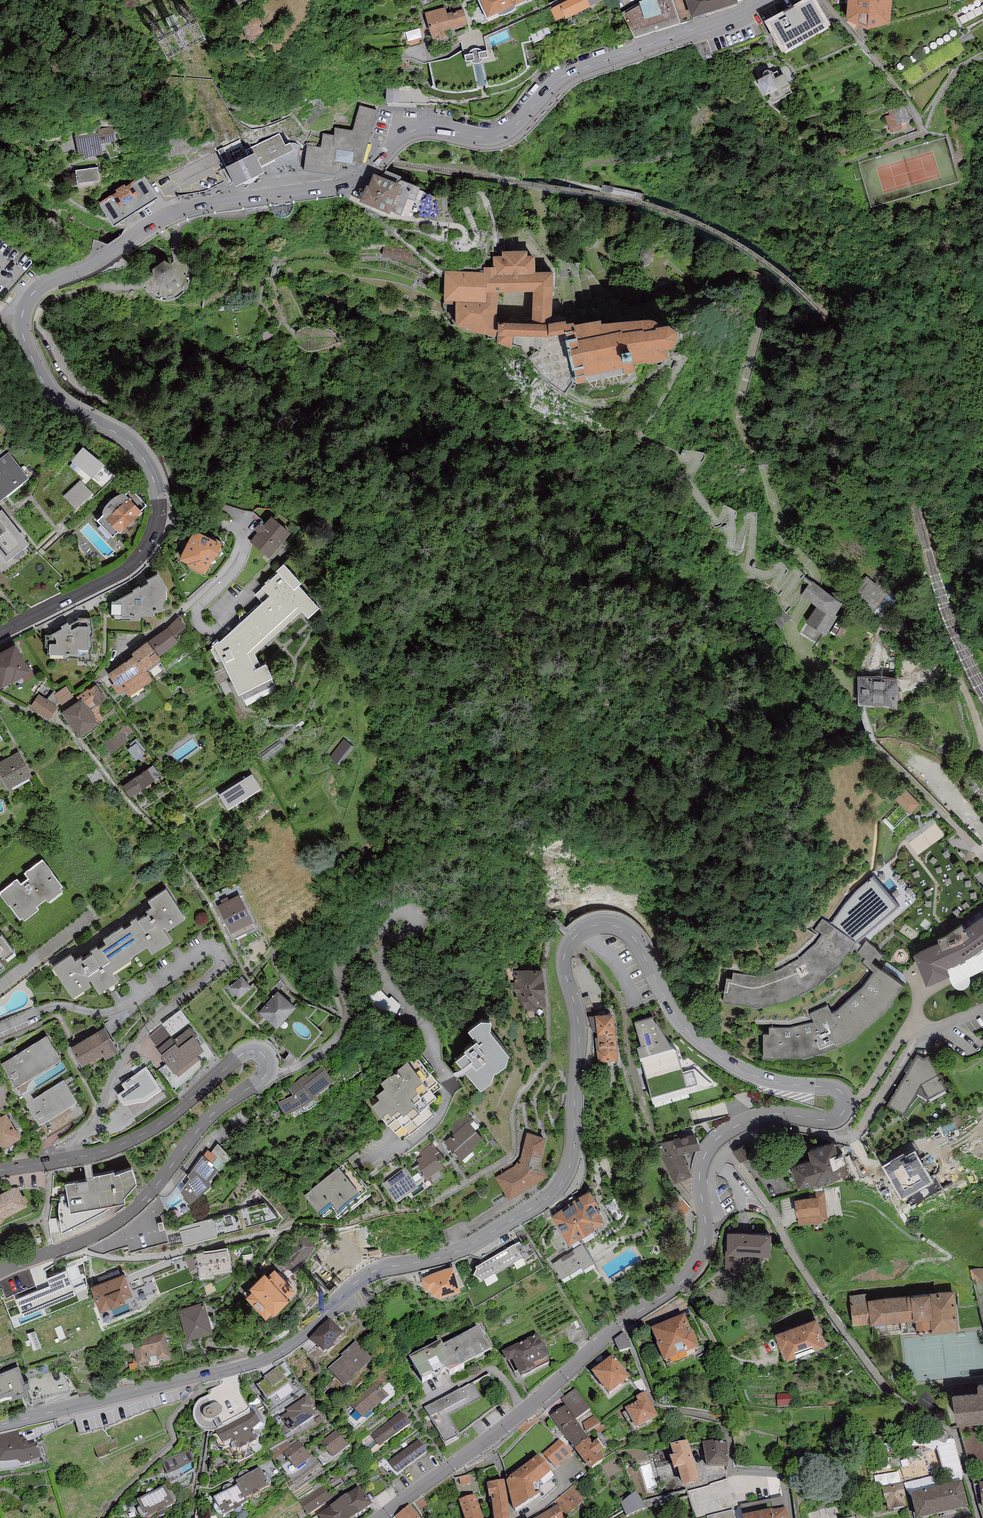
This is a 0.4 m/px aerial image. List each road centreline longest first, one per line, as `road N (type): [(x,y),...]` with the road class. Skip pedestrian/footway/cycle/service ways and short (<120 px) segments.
road 1 (trunk): [(582,0),(408,253),(292,484),(224,648),(120,1031),(23,1517)]
road 2 (secondary): [(700,1197),(700,1163),(719,1135),(767,1115),(836,1119),(844,1099),(833,1087),(755,1076),(707,1049),(680,1021),(634,938),(620,927),(588,927),(565,950),(579,1030),(574,1148),(561,1184),(547,1197),(458,1250),(360,1278),(312,1327),(264,1360),(0,1425)]
road 3 (secondary): [(159,512),(137,449),(56,401),(41,381),(22,323),(37,289),(176,213),(352,183),(417,130),(502,135),(574,70),(765,0)]
road 4 (secondary): [(0,1271),(106,1229),(141,1202),(215,1111),(261,1079),(267,1060),(244,1053),(130,1142),(0,1171)]
road 5 (secondary): [(380,1517),(683,1281),(703,1242),(700,1197)]
road 6 (residential): [(982,1009),(909,1045),(852,1135),(766,1138),(729,1149),(700,1197)]
road 7 (residential): [(159,512),(244,535),(219,577),(110,668)]
road 8 (secondary): [(0,633),(123,570),(149,545),(159,512)]

